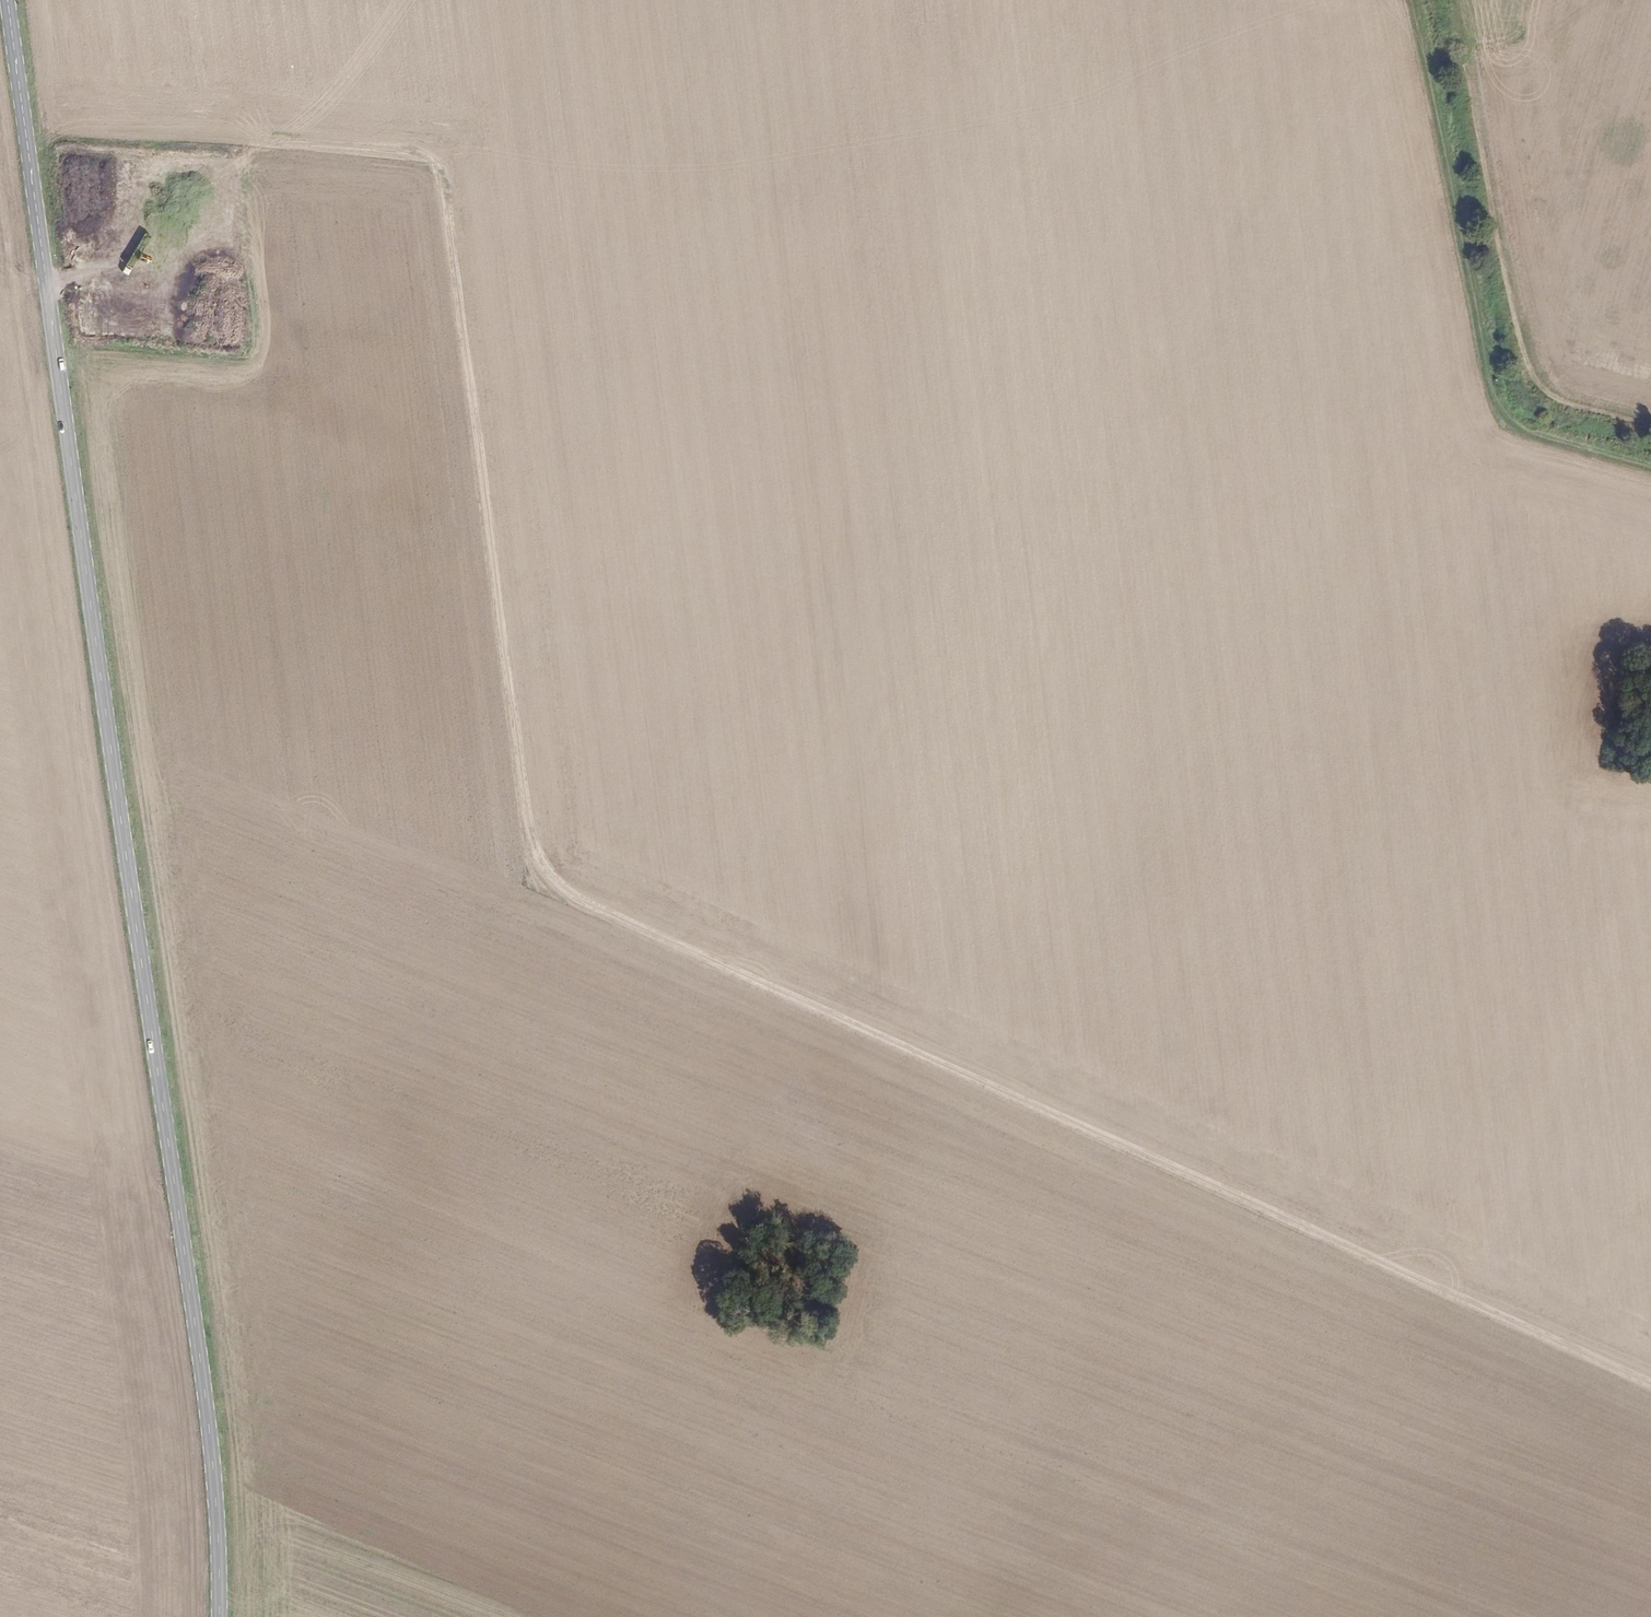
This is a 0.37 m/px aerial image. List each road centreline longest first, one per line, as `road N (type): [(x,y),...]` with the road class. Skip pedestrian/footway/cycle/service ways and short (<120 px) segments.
road 1 (tertiary): [(219,1616),(201,1370),(8,0)]
road 2 (track): [(1411,0),(1502,413),(1516,429),(1650,471)]

